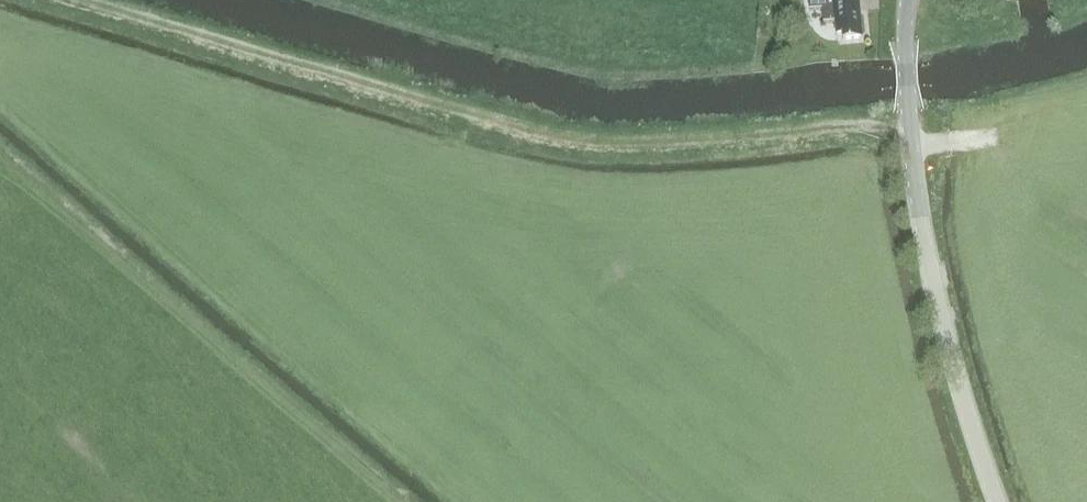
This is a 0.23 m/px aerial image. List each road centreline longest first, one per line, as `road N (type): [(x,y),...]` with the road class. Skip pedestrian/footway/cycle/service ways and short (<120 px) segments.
road 1 (tertiary): [(998,501),(947,338),(921,217),(904,41),(909,0)]

